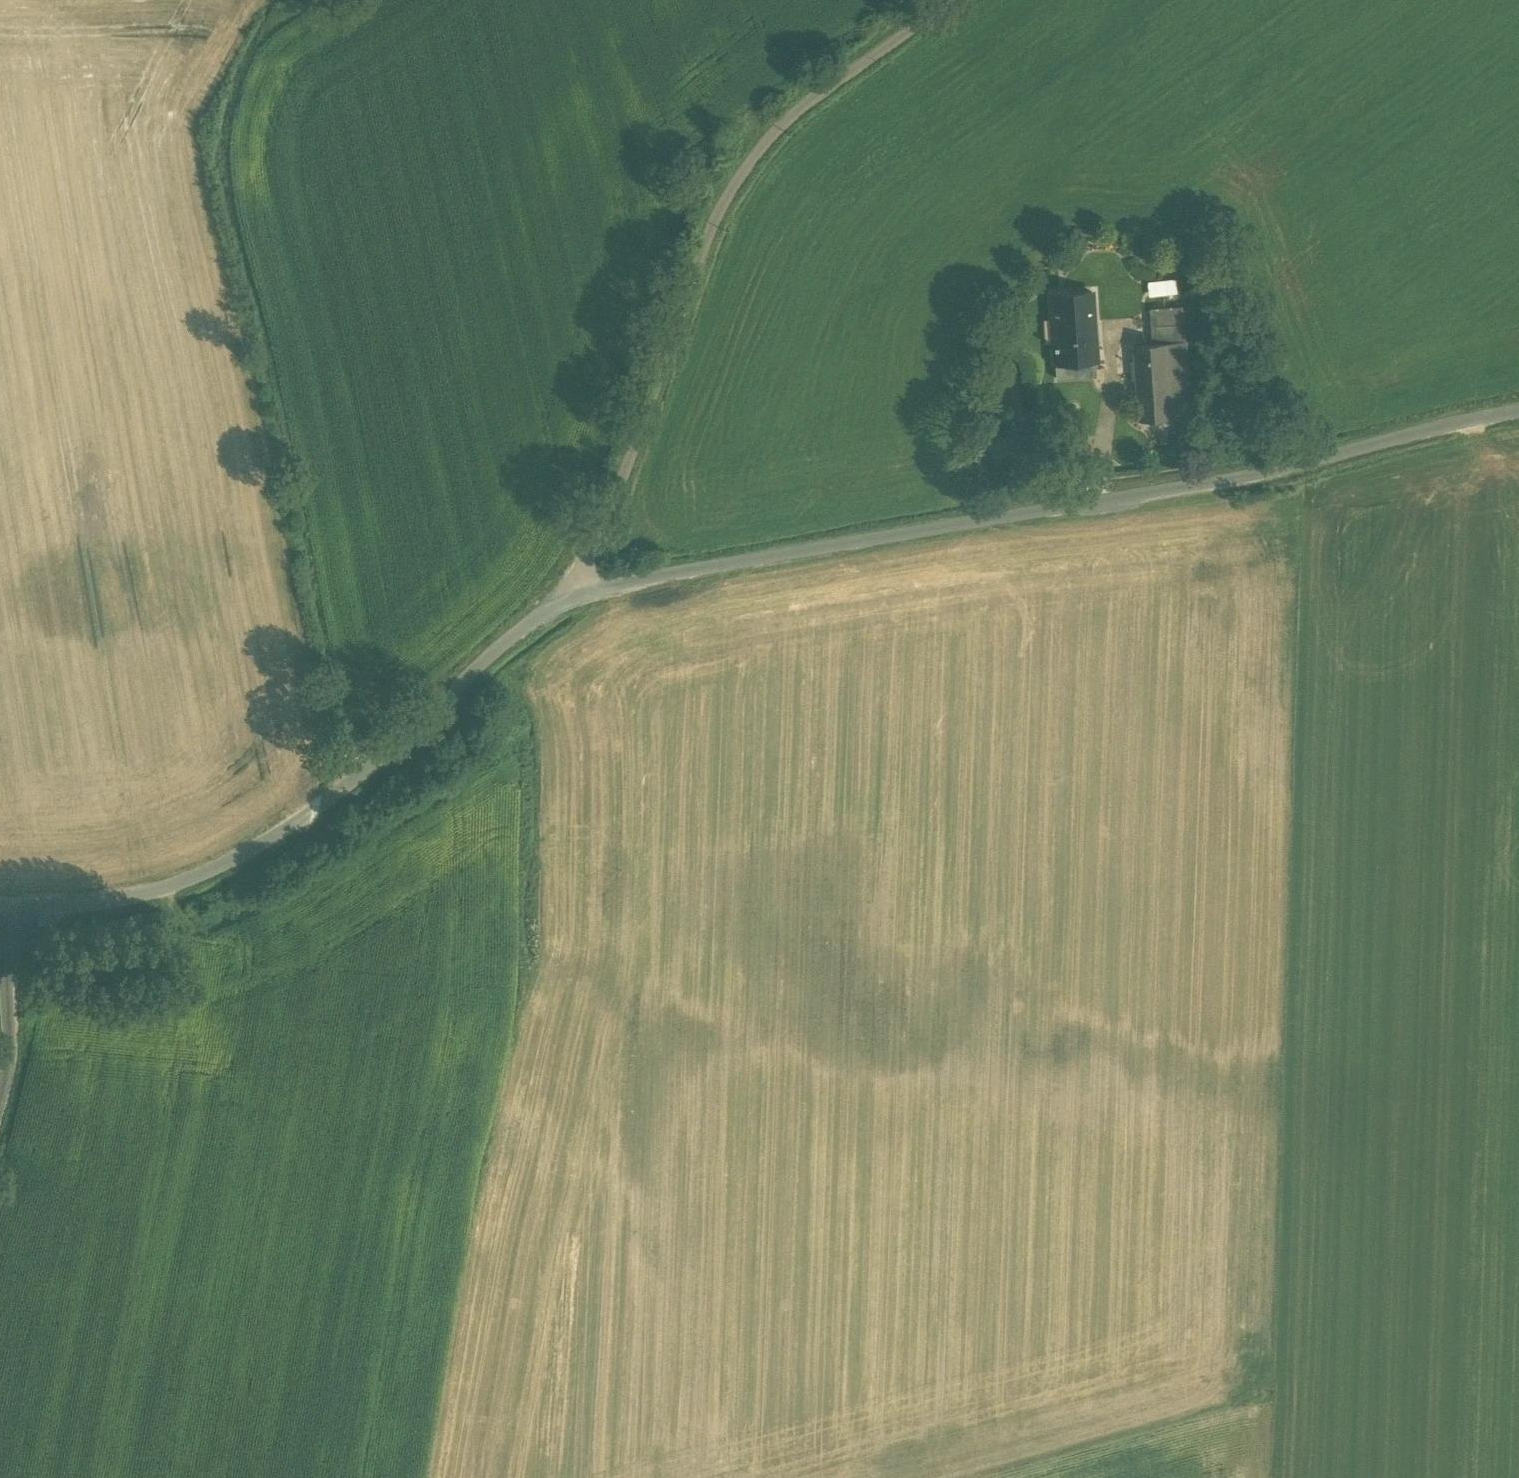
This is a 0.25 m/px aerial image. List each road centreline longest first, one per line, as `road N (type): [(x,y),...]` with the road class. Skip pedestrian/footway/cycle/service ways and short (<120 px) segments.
road 1 (unclassified): [(1518,412),(1273,473),(700,569),(566,601)]
road 2 (unclassified): [(566,601),(623,475),(728,190),(781,124),(953,0)]
road 3 (unclassified): [(566,601),(486,659),(368,766),(247,850),(122,897),(0,904)]

